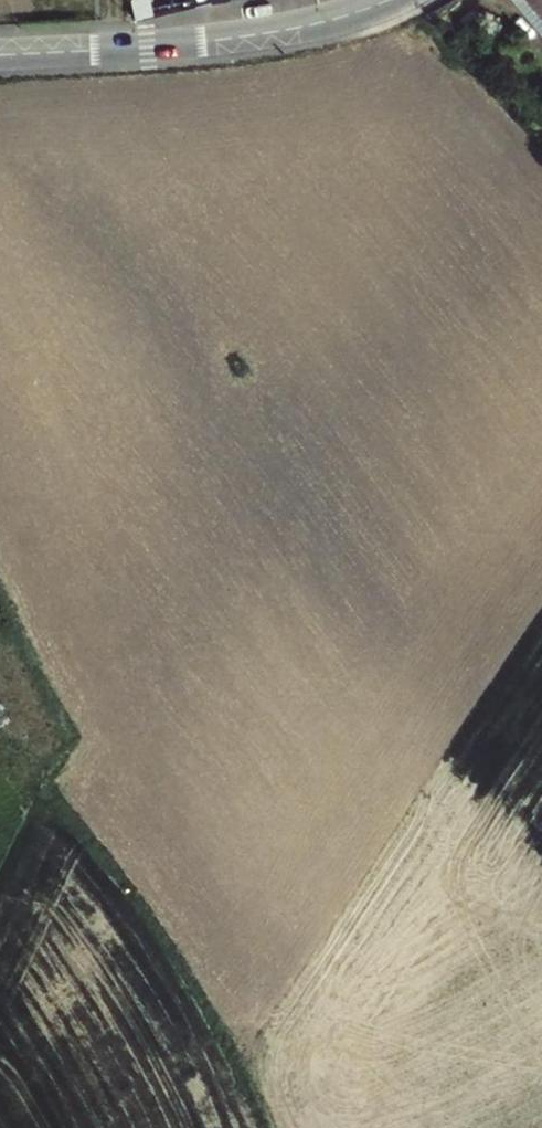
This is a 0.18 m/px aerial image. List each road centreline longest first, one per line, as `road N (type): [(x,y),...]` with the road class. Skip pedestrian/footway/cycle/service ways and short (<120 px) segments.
road 1 (residential): [(0,55),(262,35),(389,0)]

